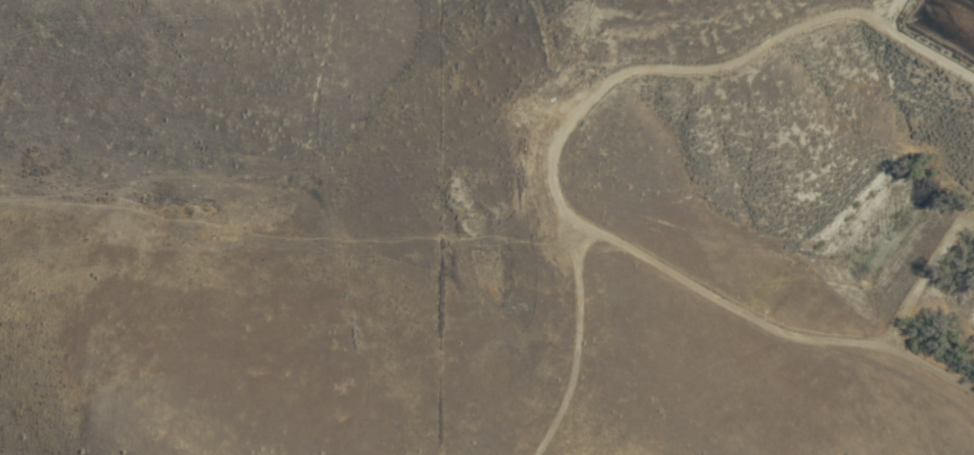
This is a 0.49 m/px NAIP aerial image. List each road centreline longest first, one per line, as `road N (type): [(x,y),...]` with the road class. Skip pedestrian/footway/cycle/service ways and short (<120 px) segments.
road 1 (track): [(973,400),(627,247),(559,200),(560,134),(602,84),(651,68),(711,72),(759,54),(795,20)]
road 2 (track): [(526,454),(539,440),(583,320),(559,200)]

